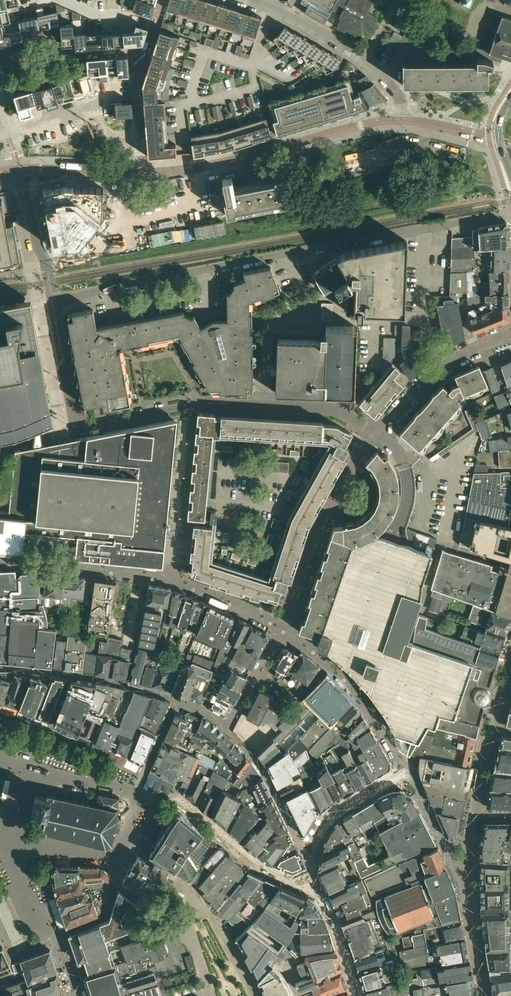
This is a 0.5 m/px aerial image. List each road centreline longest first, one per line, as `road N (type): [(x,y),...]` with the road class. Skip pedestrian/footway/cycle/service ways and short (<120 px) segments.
road 1 (residential): [(379,434),(331,409),(202,403),(78,427),(54,302)]
road 2 (unclassified): [(19,170),(185,170),(401,121)]
road 3 (residential): [(425,227),(54,302)]
road 4 (residential): [(401,121),(399,96),(366,61),(250,0)]
road 5 (unclassified): [(379,434),(436,372),(510,333)]
road 6 (residential): [(54,302),(19,170)]

